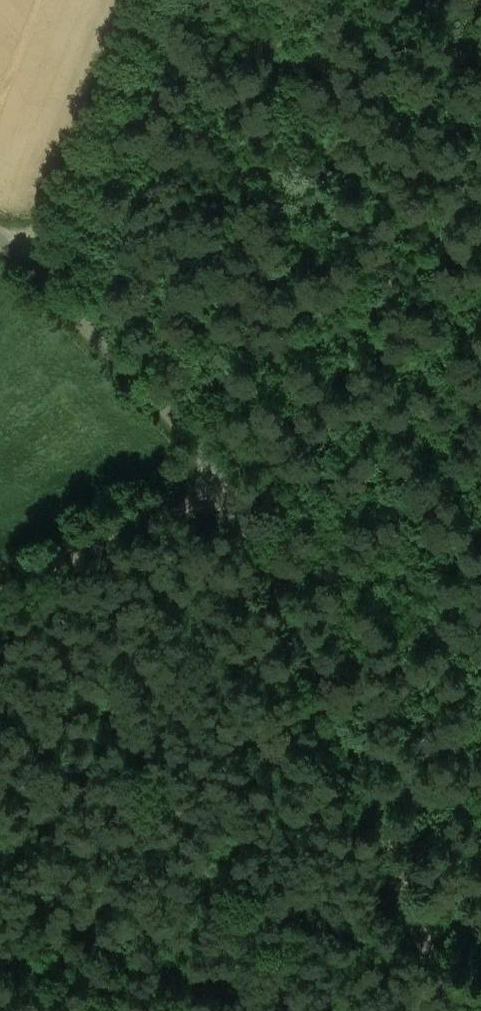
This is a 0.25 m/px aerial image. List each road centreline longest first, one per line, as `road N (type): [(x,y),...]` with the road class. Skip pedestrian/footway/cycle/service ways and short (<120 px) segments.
road 1 (unclassified): [(438,1010),(278,636),(227,486)]
road 2 (unclassified): [(227,486),(187,431),(0,236)]
road 3 (track): [(25,262),(136,0)]
road 4 (unclassified): [(0,590),(227,486)]

